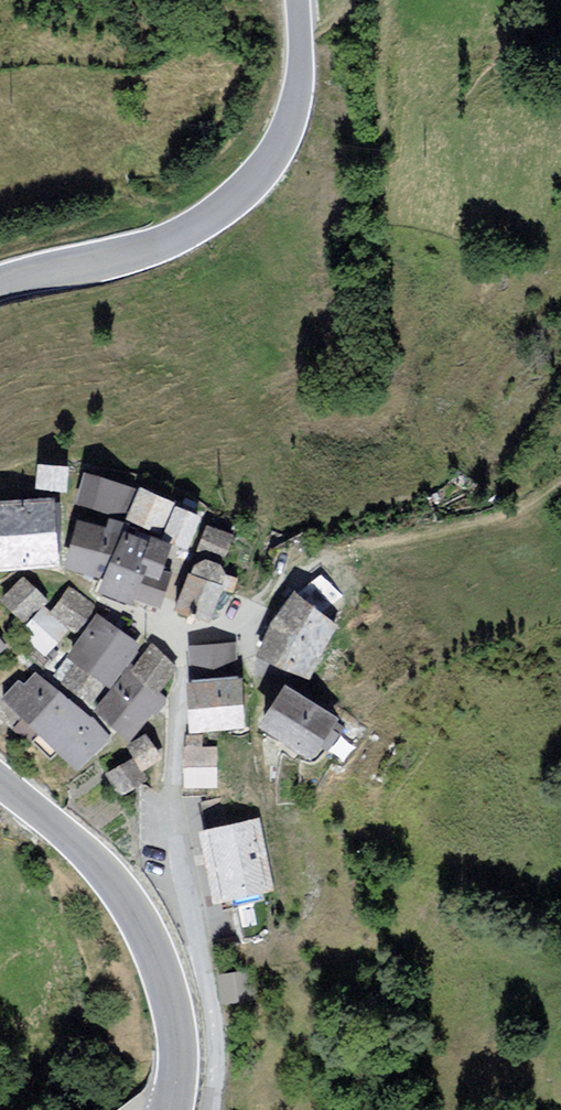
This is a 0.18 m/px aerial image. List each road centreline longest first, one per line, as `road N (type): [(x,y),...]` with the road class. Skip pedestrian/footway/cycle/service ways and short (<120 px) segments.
road 1 (tertiary): [(300,0),(298,107),(277,165),(228,214),(154,254),(0,285)]
road 2 (residential): [(215,1109),(212,1012),(178,829),(182,640)]
road 3 (tertiary): [(0,779),(77,840),(137,917),(166,971),(183,1044),(177,1109)]

